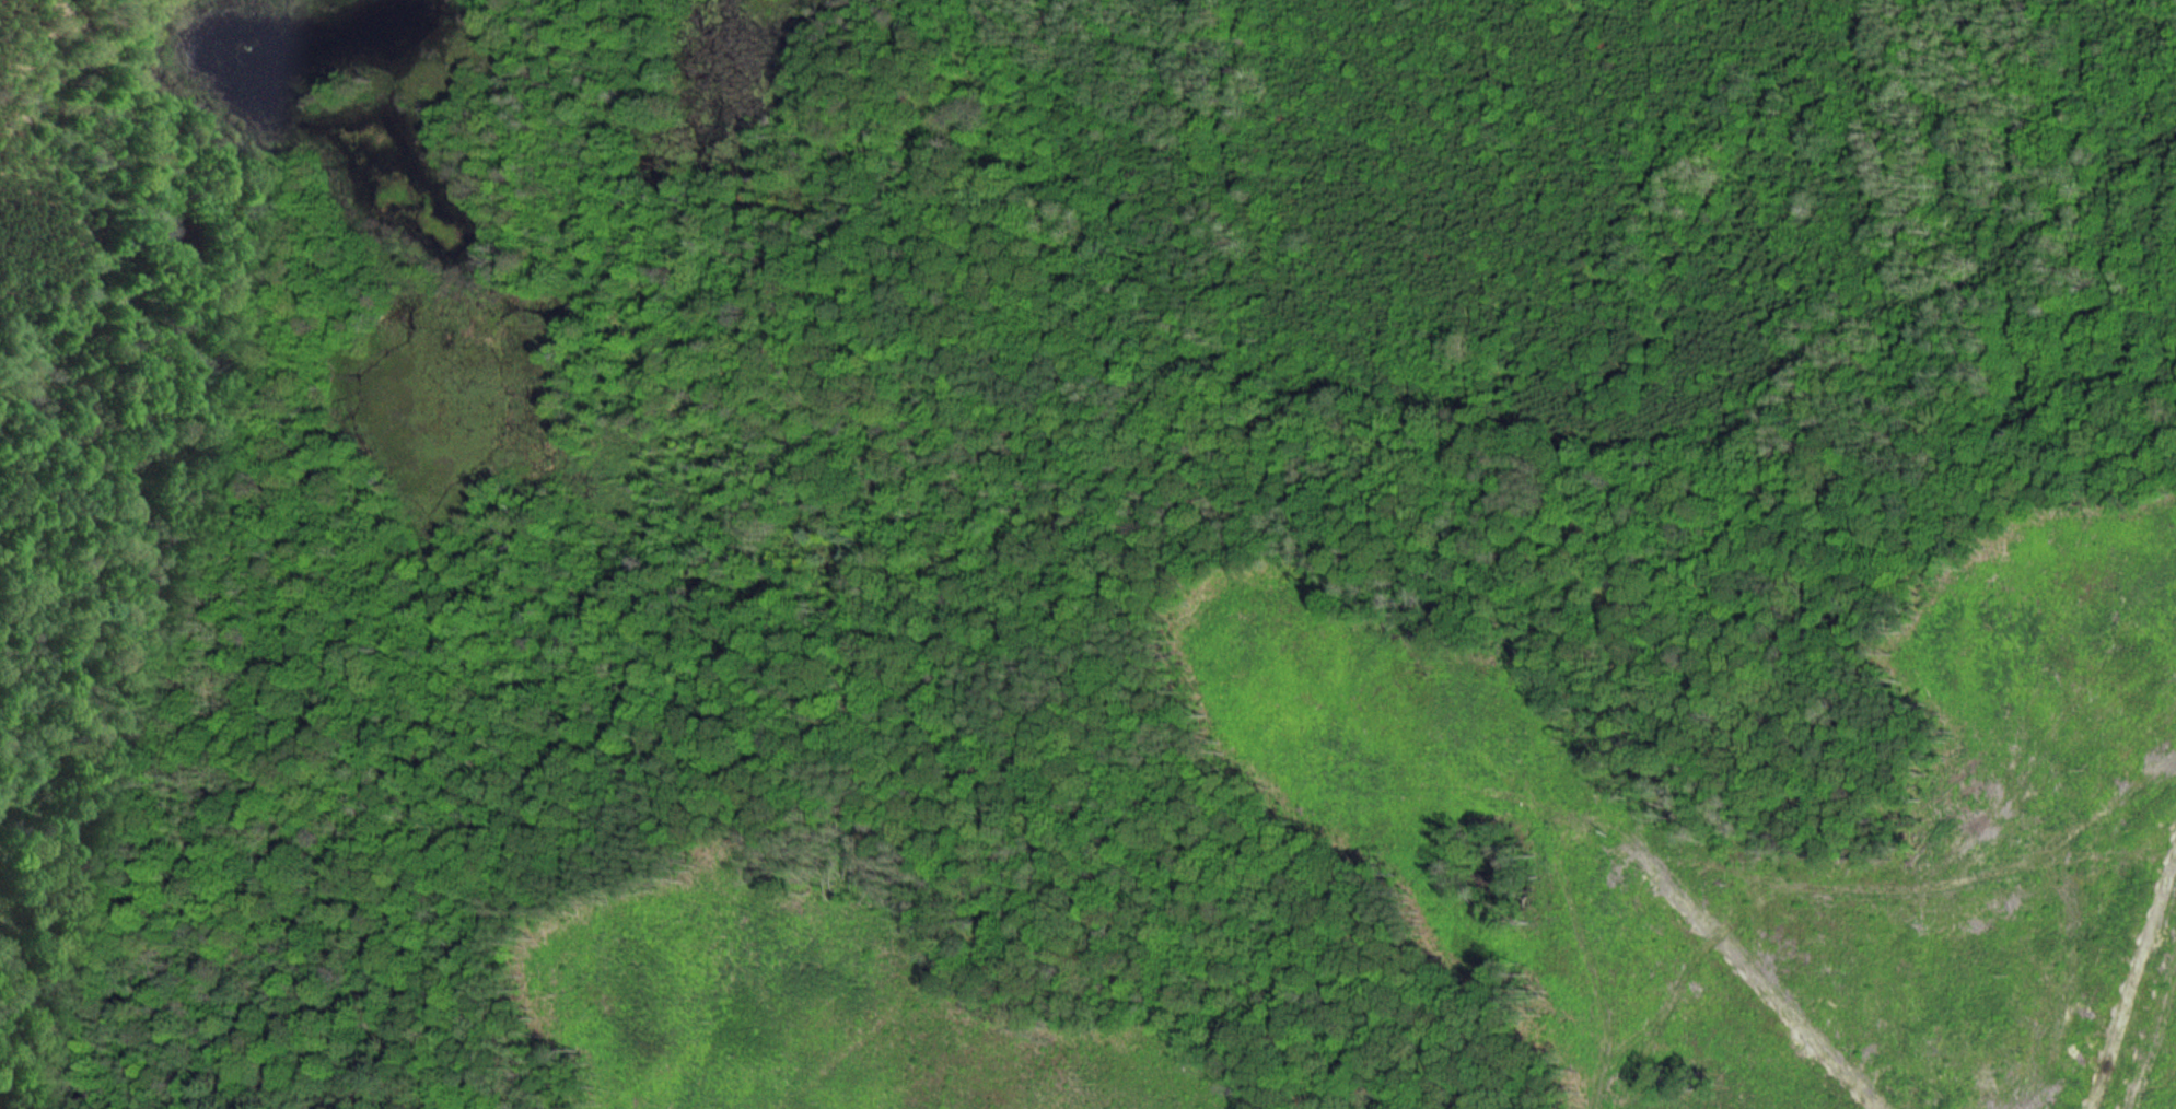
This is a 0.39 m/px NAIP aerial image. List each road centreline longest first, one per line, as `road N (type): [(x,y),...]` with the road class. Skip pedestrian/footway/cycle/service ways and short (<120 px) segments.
road 1 (track): [(0,942),(81,1063),(94,1108)]

